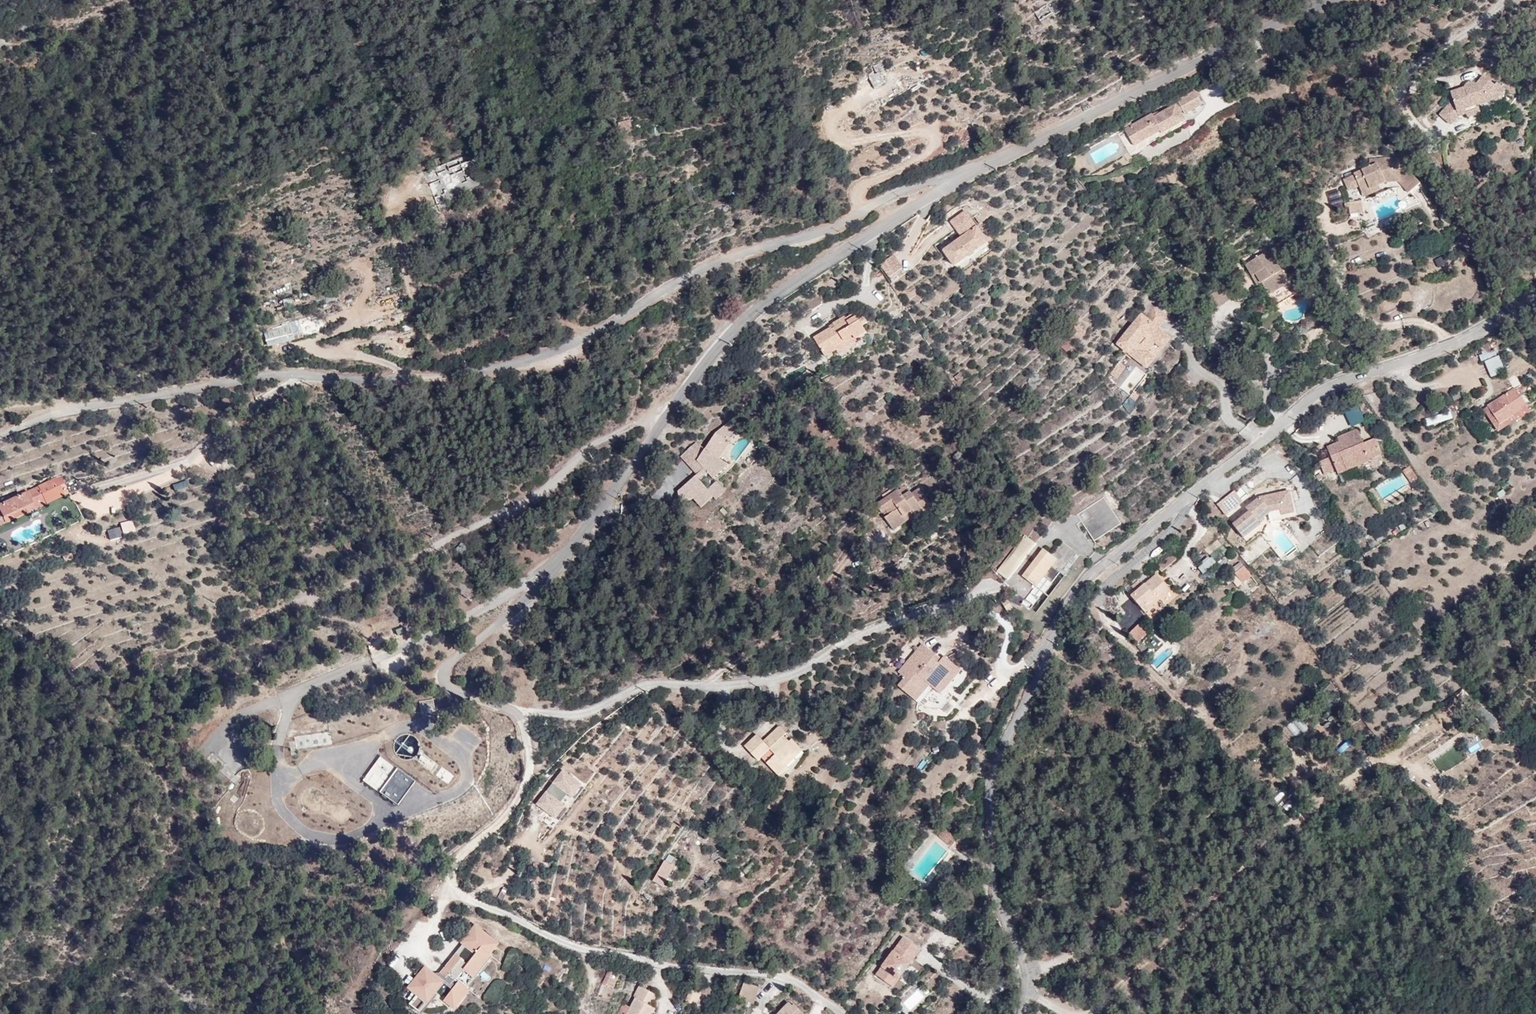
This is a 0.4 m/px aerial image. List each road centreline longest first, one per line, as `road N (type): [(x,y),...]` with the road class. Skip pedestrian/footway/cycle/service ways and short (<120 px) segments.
road 1 (residential): [(909,195),(743,319),(540,587),(473,640),(445,677),(450,688),(508,705),(528,736),(536,774),(507,816),(455,860),(464,897),(569,945),(777,975),(848,1013)]
road 2 (residential): [(1535,294),(1450,345),(1318,389),(1084,582),(1062,613),(1045,674),(1007,738),(991,791),(993,868),(1026,972)]
road 3 (residential): [(909,195),(837,225),(726,254),(544,351),(480,371),(367,381),(271,375)]
road 4 (track): [(678,401),(594,445),(545,491),(503,515),(247,618)]
road 5 (residential): [(1352,0),(909,195)]
road 6 (residential): [(271,375),(58,412),(0,437)]
road 7 (residential): [(271,375),(260,397),(179,463),(113,482)]

